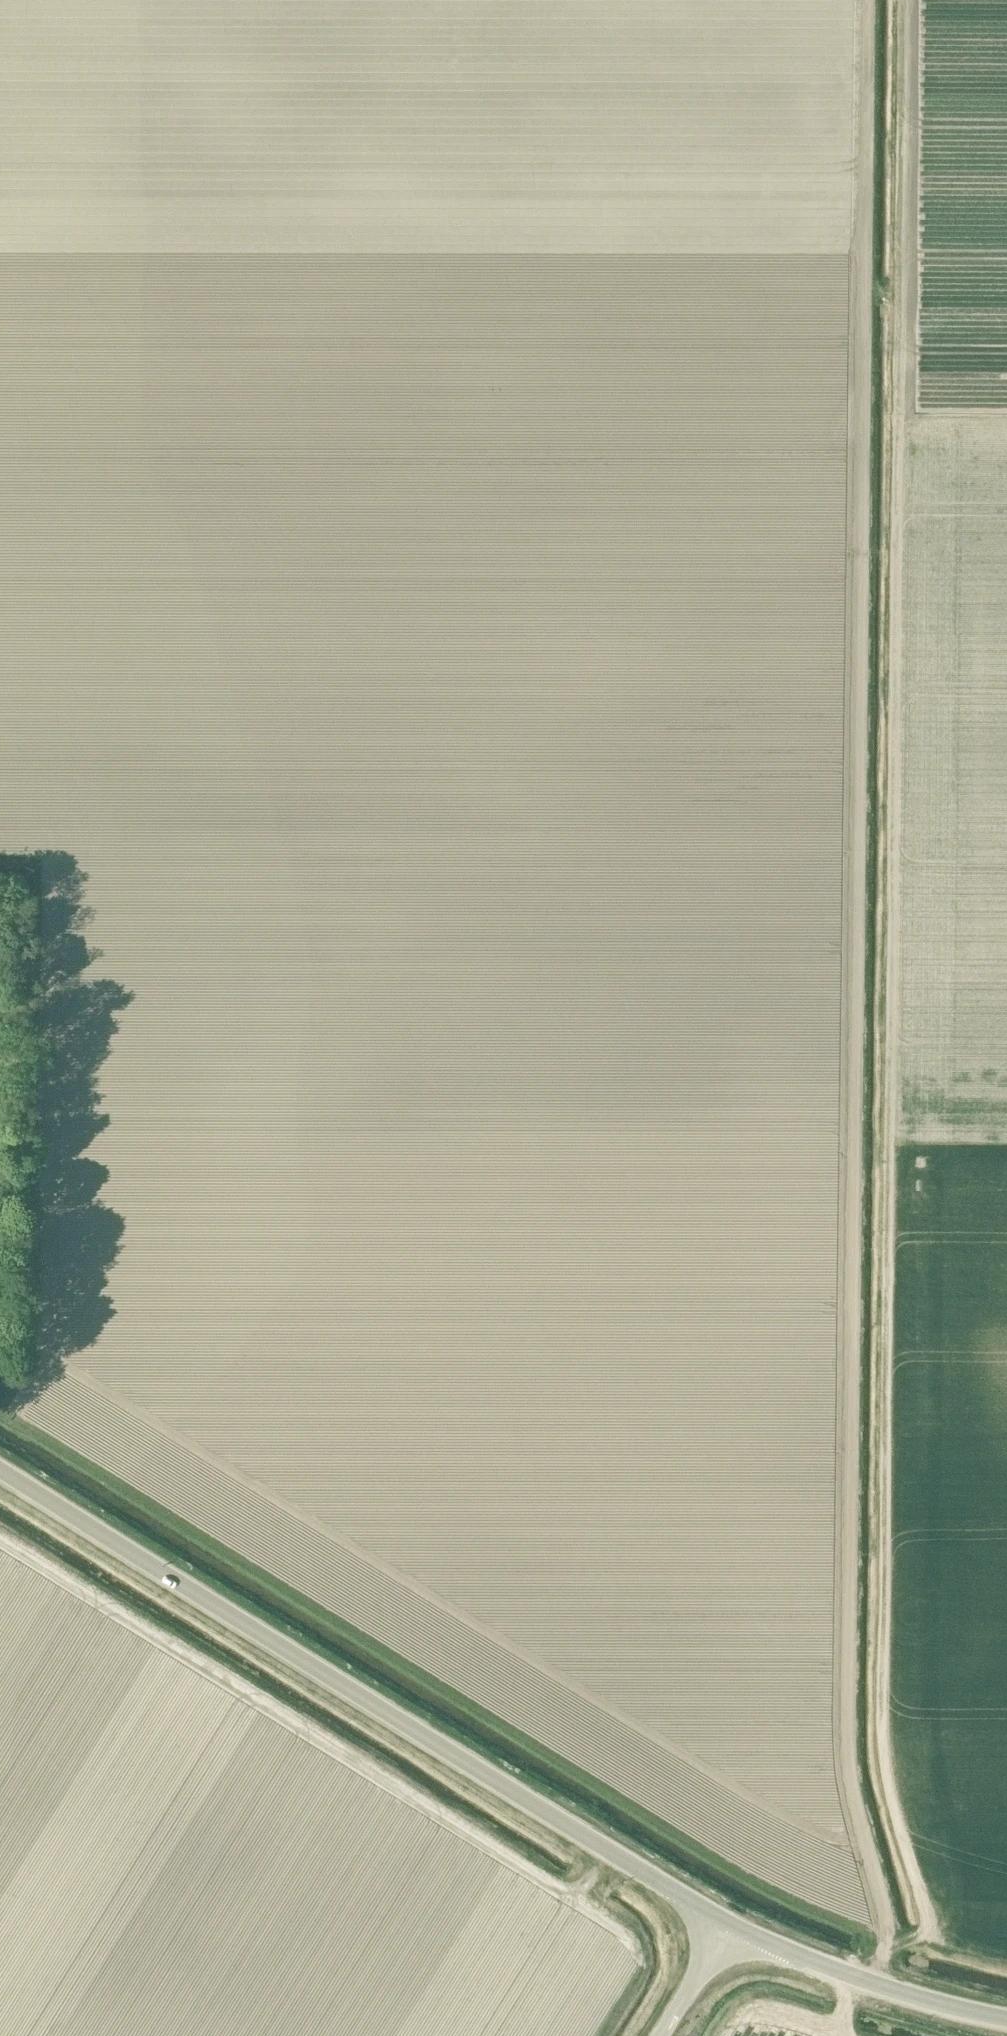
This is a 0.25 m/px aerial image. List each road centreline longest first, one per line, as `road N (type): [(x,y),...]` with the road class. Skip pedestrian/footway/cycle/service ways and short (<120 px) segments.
road 1 (unclassified): [(730,1924),(0,1469)]
road 2 (unclassified): [(1006,2019),(874,1983),(730,1924)]
road 3 (unclassified): [(658,2035),(730,1924)]

